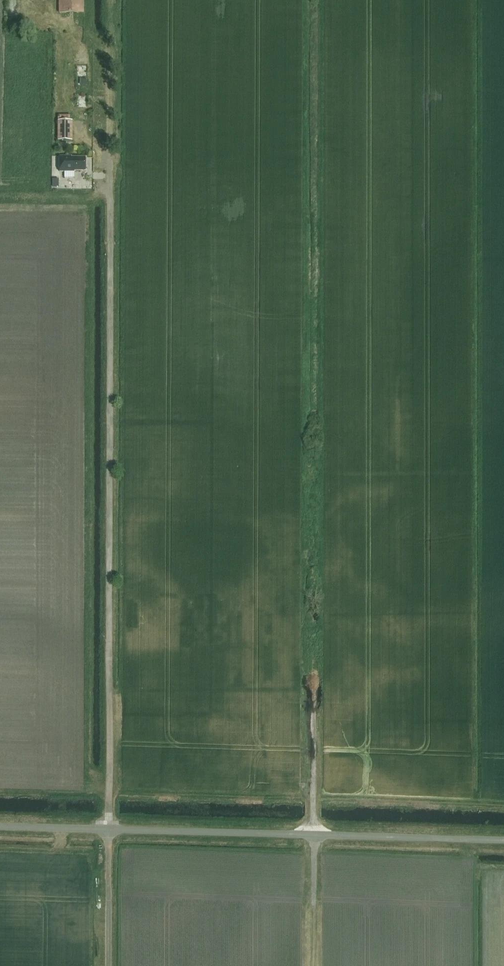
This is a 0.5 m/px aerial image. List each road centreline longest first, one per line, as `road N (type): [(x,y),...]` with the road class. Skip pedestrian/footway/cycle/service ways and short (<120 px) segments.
road 1 (unclassified): [(503,840),(0,826)]

